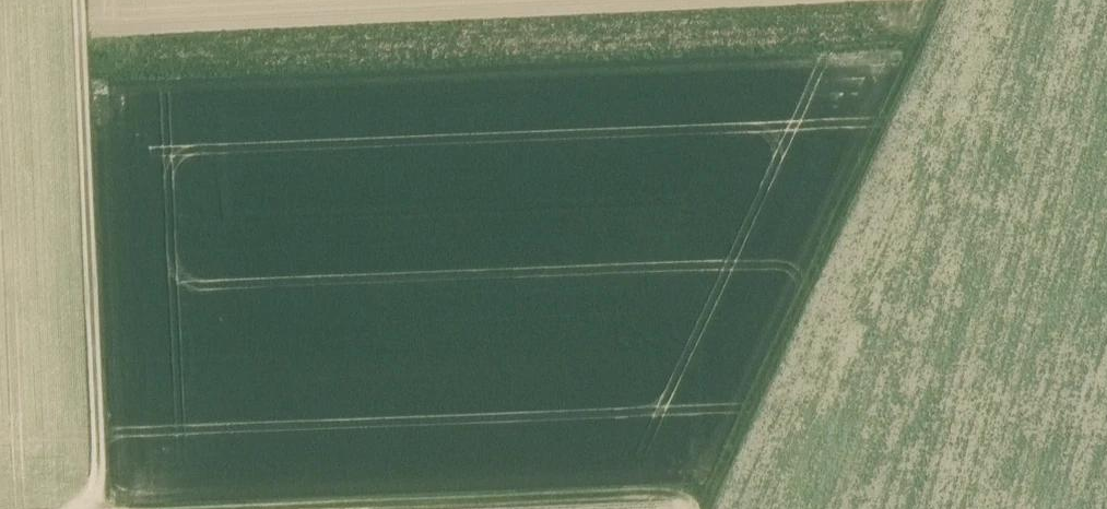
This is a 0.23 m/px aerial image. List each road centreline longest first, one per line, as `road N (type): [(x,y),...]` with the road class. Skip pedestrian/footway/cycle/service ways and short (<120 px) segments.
road 1 (track): [(934,0),(707,491)]
road 2 (track): [(78,0),(99,508)]
road 3 (track): [(275,508),(707,491)]

